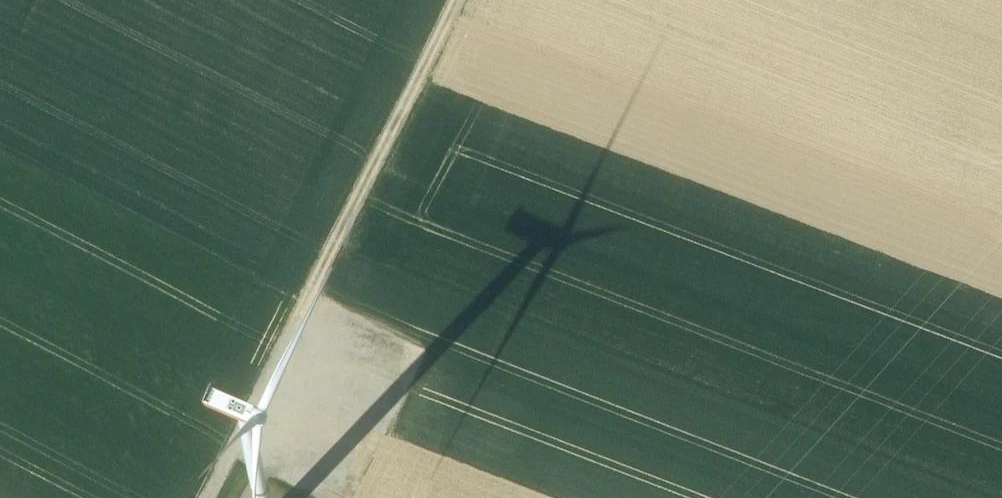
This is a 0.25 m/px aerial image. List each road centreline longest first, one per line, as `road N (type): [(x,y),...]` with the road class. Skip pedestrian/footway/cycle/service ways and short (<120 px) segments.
road 1 (track): [(230,497),(482,0)]

